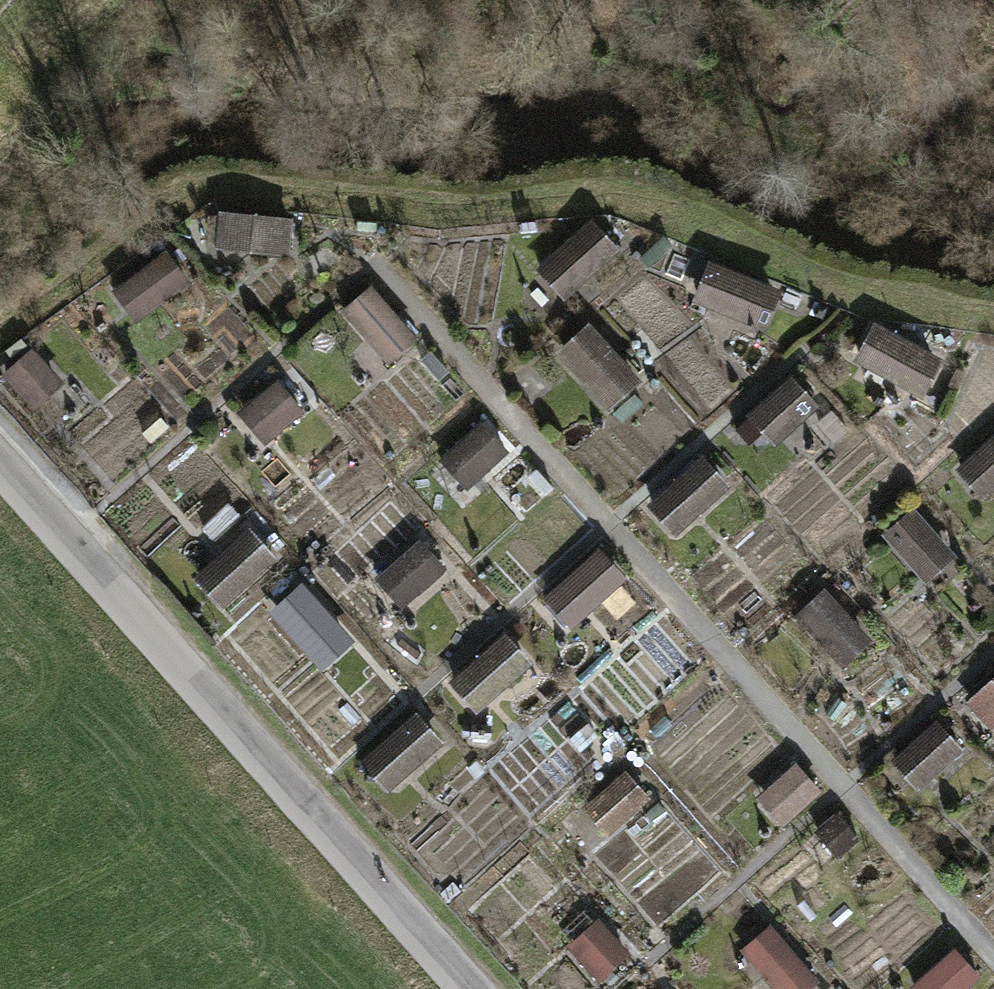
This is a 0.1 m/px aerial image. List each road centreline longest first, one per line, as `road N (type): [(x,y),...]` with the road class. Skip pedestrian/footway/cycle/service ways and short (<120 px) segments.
road 1 (unclassified): [(0,463),(470,988)]

